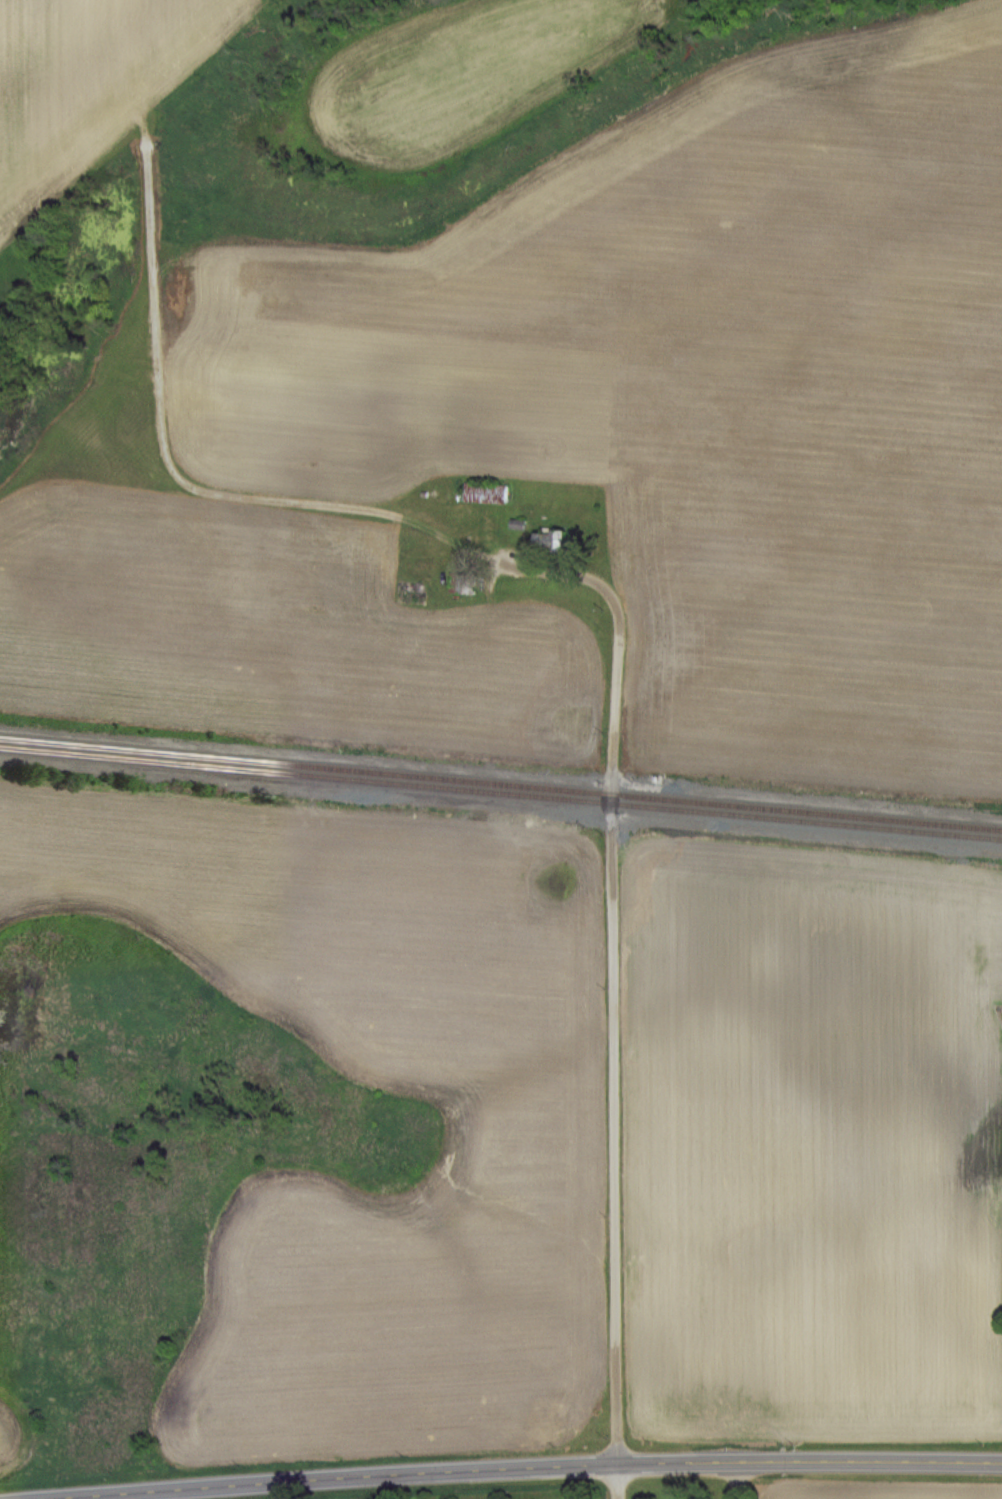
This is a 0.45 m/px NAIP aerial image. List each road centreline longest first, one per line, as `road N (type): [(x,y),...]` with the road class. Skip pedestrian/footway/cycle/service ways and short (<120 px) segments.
road 1 (residential): [(619,1498),(606,769),(615,606),(594,581),(549,570)]
road 2 (primary): [(55,1498),(619,1461),(1001,1462)]

